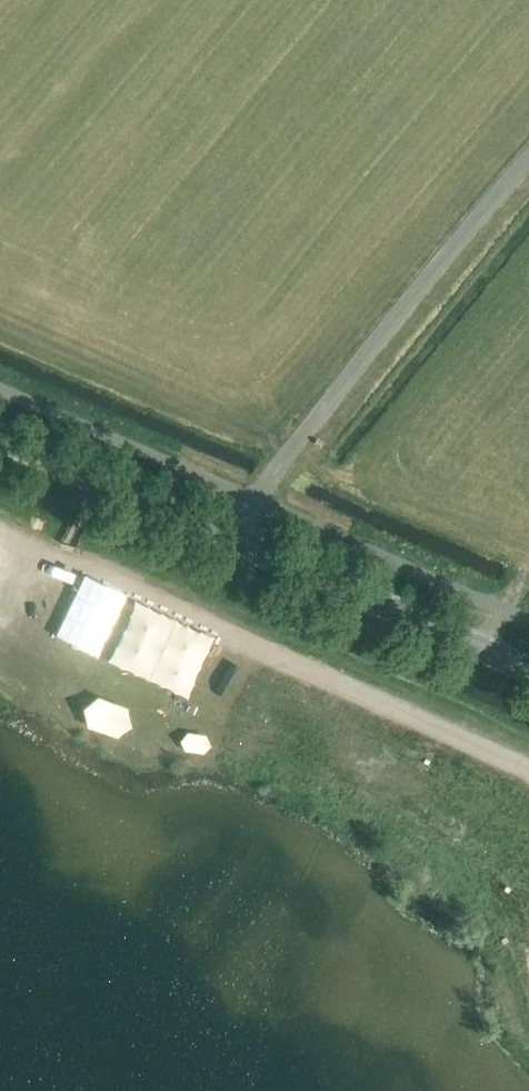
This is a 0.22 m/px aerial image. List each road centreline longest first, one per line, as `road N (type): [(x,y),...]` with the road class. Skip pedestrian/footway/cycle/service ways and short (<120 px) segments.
road 1 (track): [(0,540),(528,768)]
road 2 (unclassified): [(226,547),(528,173)]
road 3 (secondary): [(528,677),(226,547)]
road 4 (secondary): [(226,547),(0,444)]

